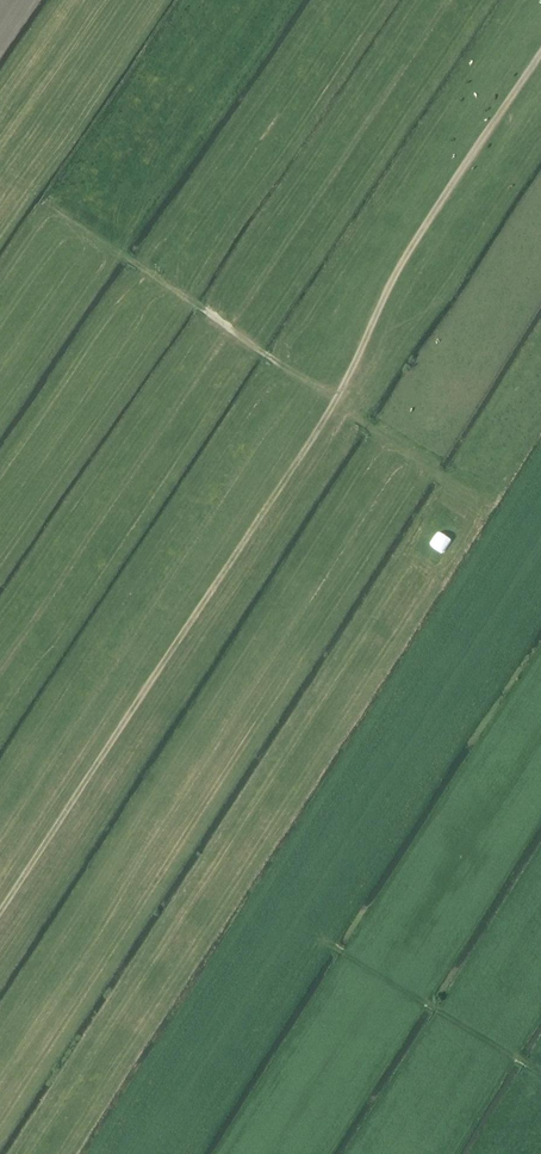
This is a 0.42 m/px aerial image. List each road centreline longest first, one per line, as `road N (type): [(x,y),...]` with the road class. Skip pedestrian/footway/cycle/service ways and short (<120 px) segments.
road 1 (track): [(335,401),(0,911)]
road 2 (track): [(540,58),(394,276),(335,401)]
road 3 (track): [(335,401),(123,254)]
road 4 (track): [(331,945),(540,1071)]
road 5 (track): [(450,482),(335,401)]

